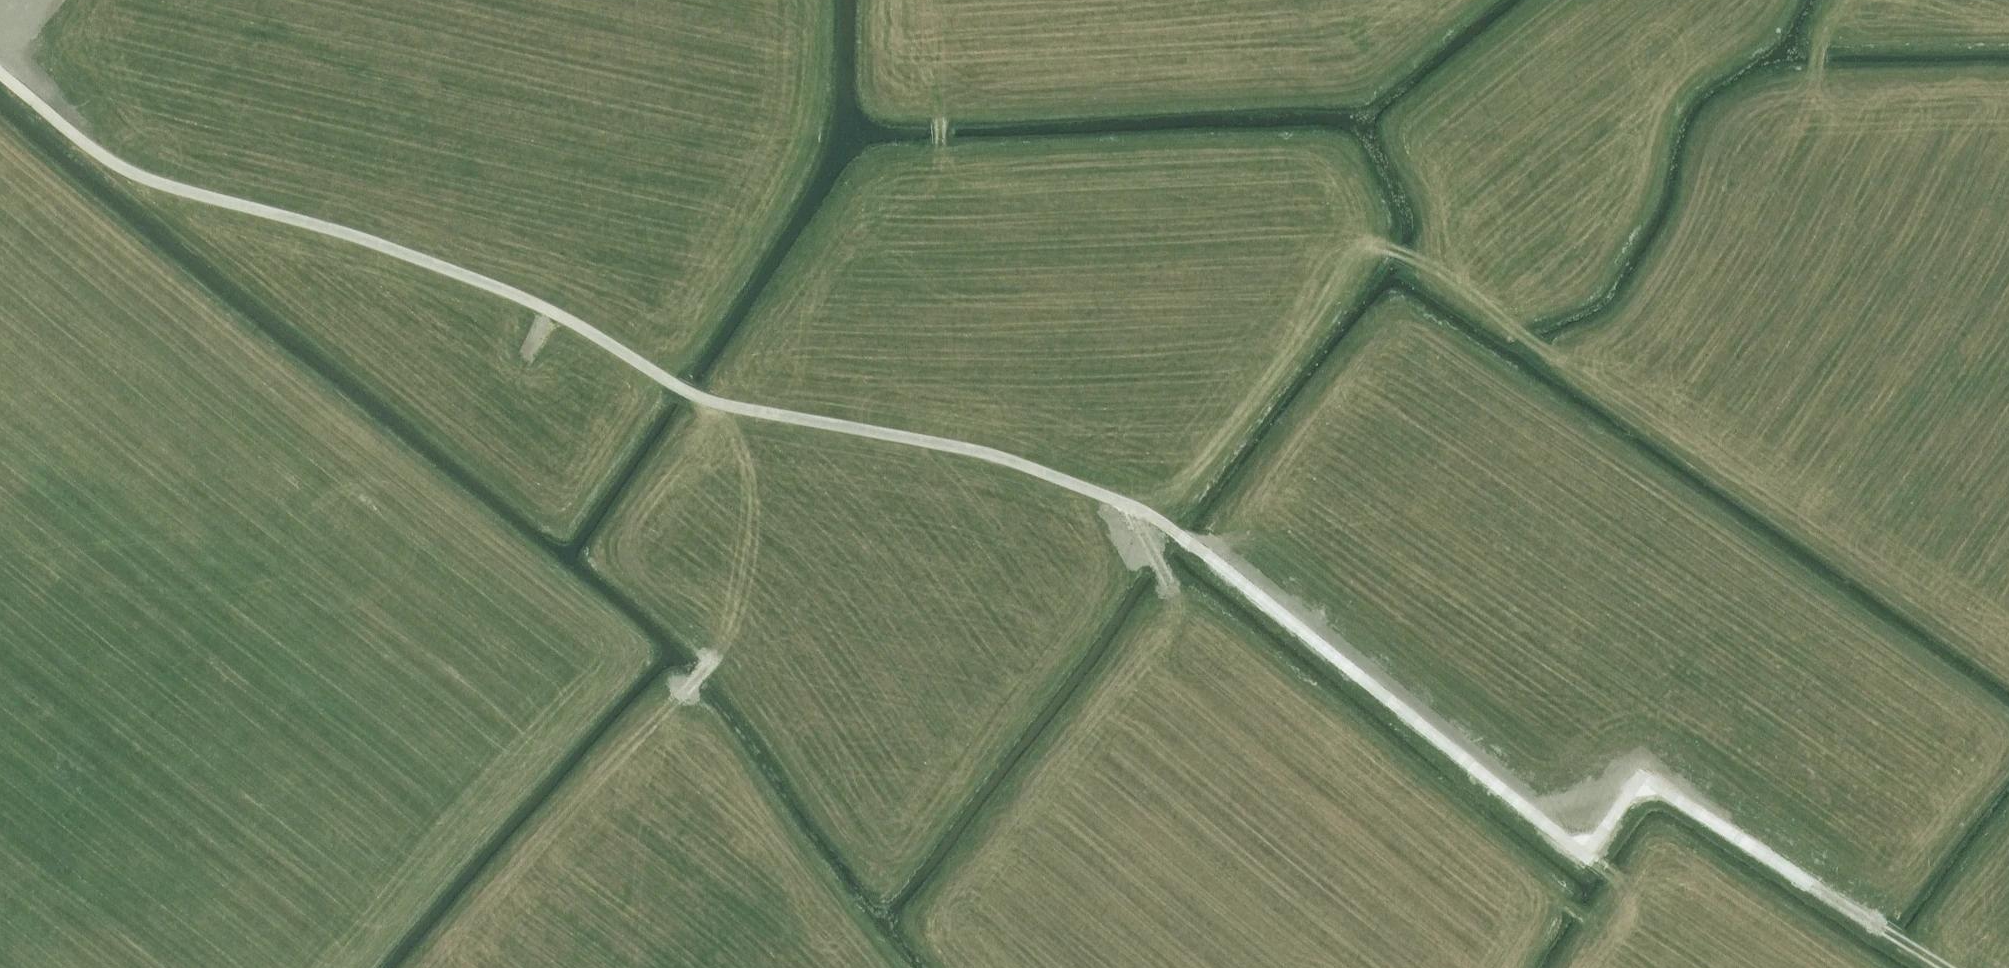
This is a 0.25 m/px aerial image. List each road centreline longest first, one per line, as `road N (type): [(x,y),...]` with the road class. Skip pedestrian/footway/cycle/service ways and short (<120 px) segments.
road 1 (track): [(1615,876),(1148,513),(1011,459),(711,400),(508,292),(339,231),(127,170),(0,72)]
road 2 (track): [(1516,804),(1665,785),(1947,967)]

